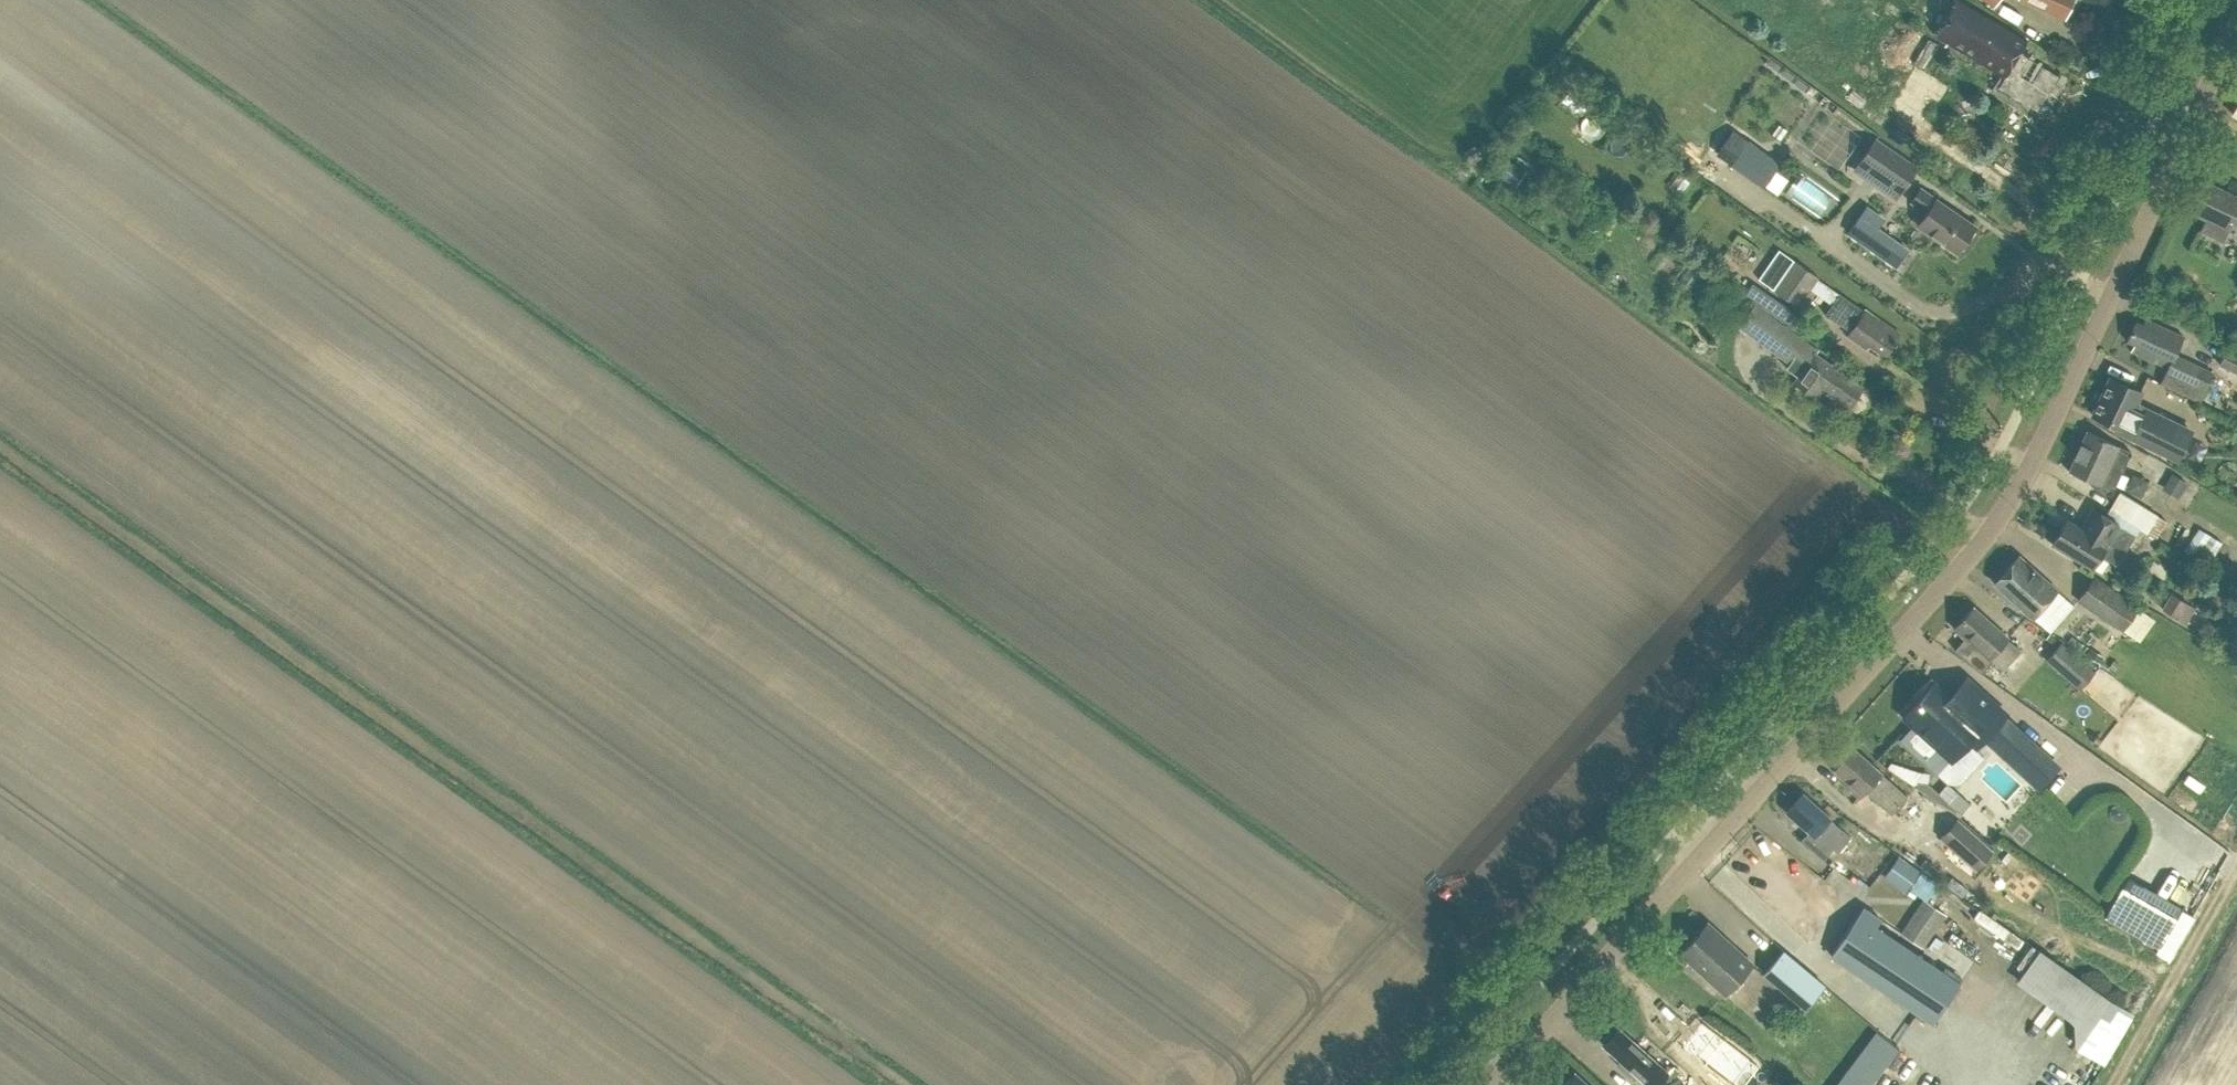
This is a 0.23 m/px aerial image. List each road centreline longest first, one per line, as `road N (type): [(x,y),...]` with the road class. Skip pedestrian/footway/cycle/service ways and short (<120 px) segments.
road 1 (unclassified): [(1489,1084),(1986,531),(2038,449),(2236,19)]
road 2 (track): [(2236,859),(2111,1084)]

